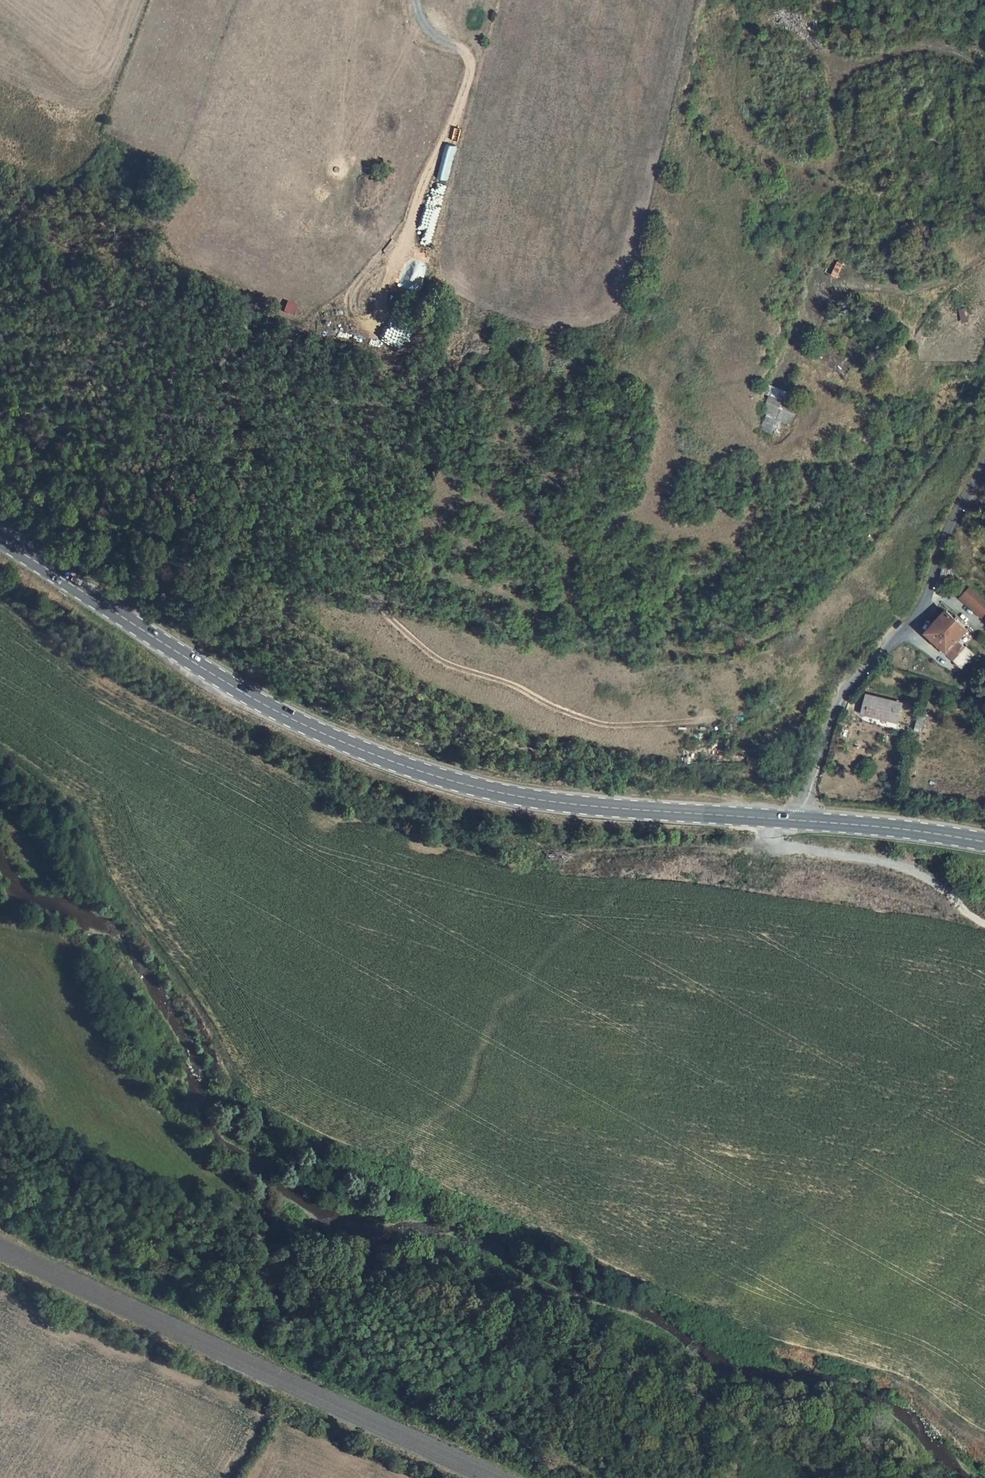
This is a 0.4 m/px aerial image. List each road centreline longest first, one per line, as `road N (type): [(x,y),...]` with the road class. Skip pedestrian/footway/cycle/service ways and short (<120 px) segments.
road 1 (primary): [(799,822),(521,800),(443,781),(239,692),(0,540)]
road 2 (unclassified): [(799,822),(843,697),(925,605),(984,457)]
road 3 (track): [(418,0),(437,38),(472,61),(370,331)]
road 4 (primary): [(984,842),(799,822)]

